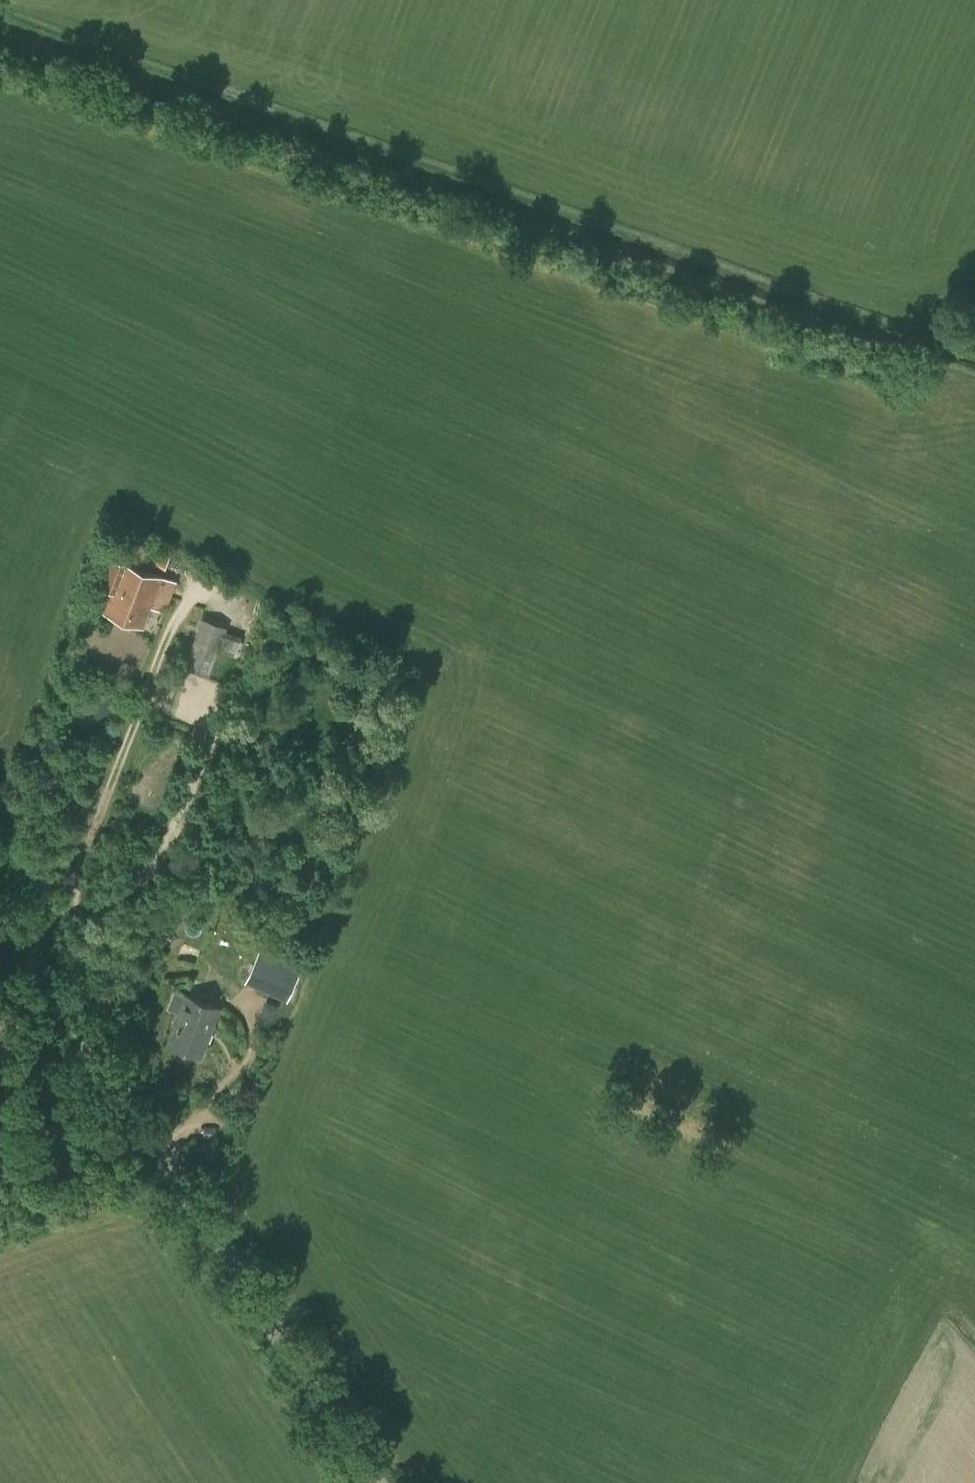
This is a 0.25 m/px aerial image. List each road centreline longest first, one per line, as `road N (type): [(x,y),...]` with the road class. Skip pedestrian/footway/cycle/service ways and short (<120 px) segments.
road 1 (tertiary): [(375,1482),(0,907)]

